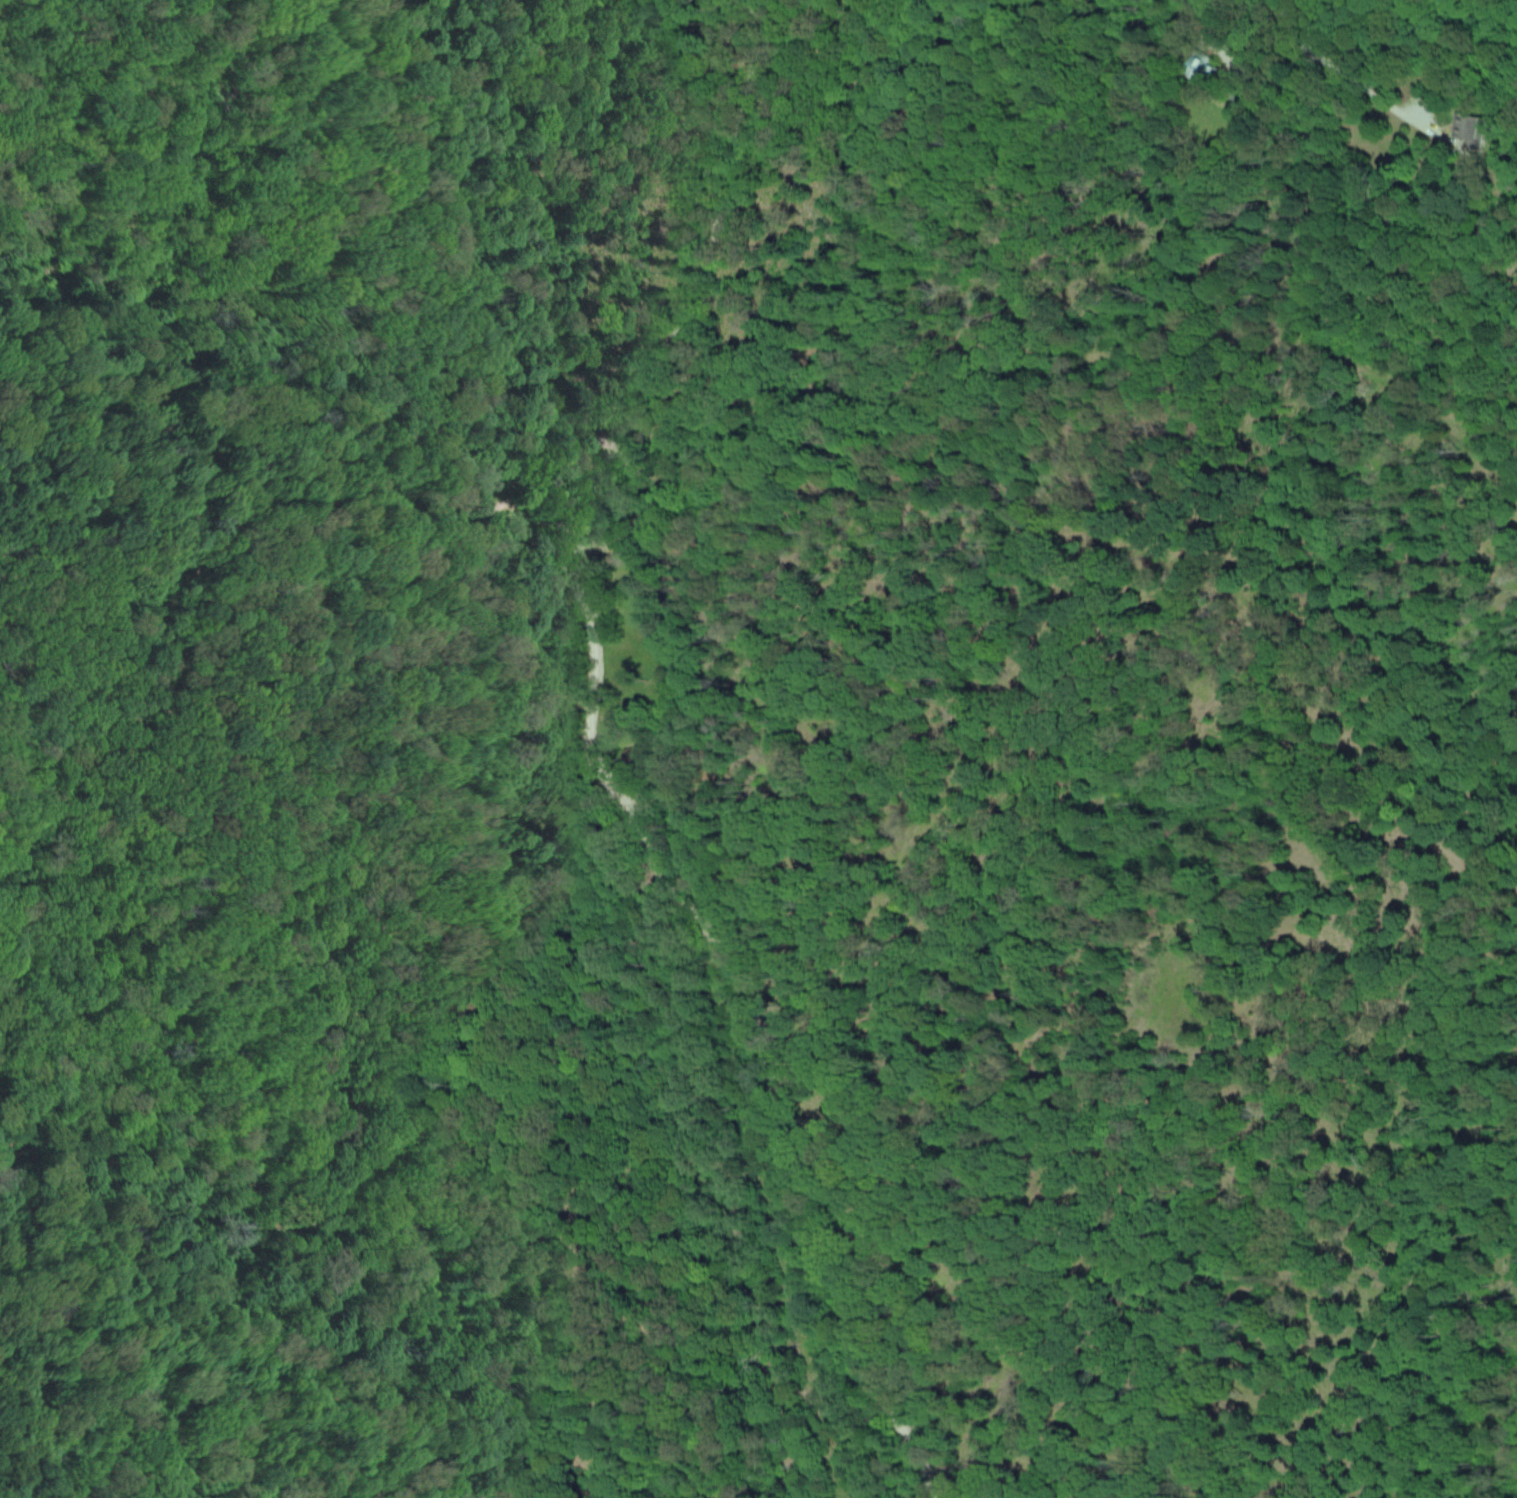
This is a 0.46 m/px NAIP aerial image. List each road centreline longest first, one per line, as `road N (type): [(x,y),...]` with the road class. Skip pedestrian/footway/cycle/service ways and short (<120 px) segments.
road 1 (residential): [(936,1497),(844,1298),(744,972),(667,878),(587,748),(593,636),(566,521),(711,255),(765,0)]
road 2 (track): [(568,555),(636,546),(667,666),(729,667),(823,556),(1068,522),(1113,561),(1152,616),(1197,626),(1326,477),(1375,443),(1465,438),(1516,490)]

